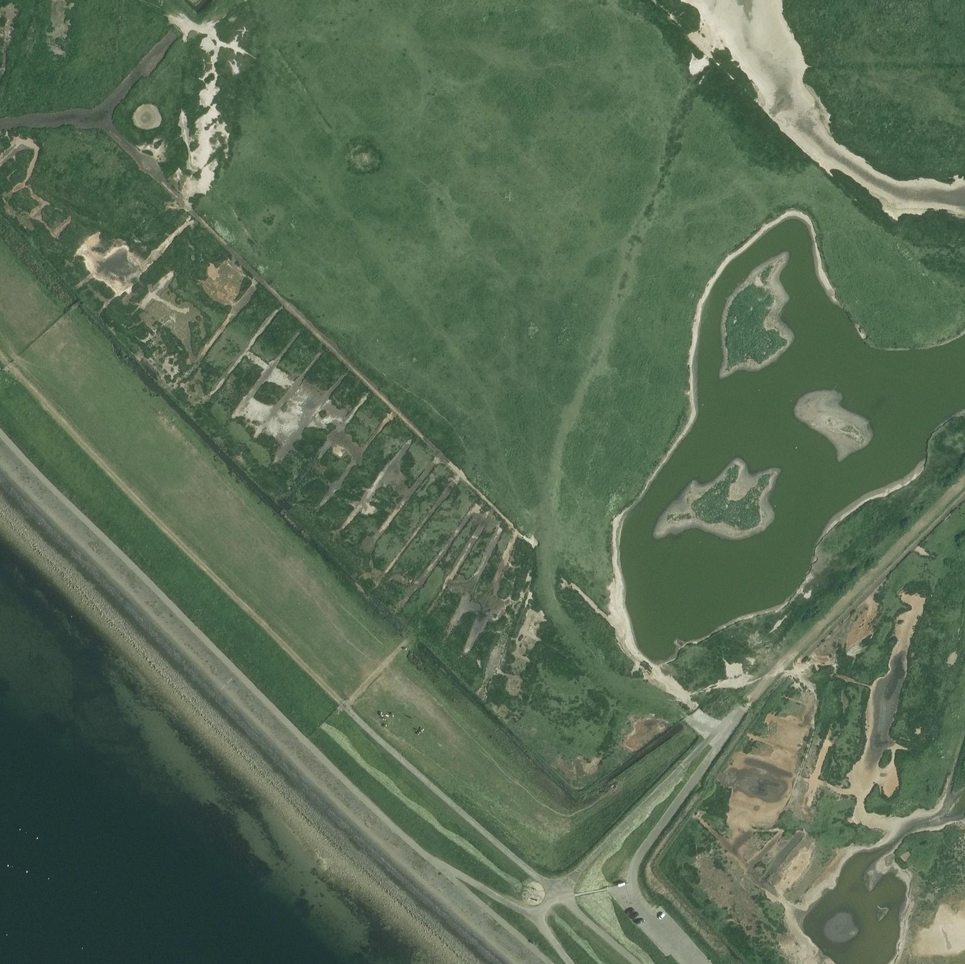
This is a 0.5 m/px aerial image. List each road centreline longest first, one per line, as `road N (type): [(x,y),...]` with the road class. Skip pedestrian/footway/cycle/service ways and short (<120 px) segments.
road 1 (unclassified): [(692,963),(636,895),(634,871),(732,720)]

